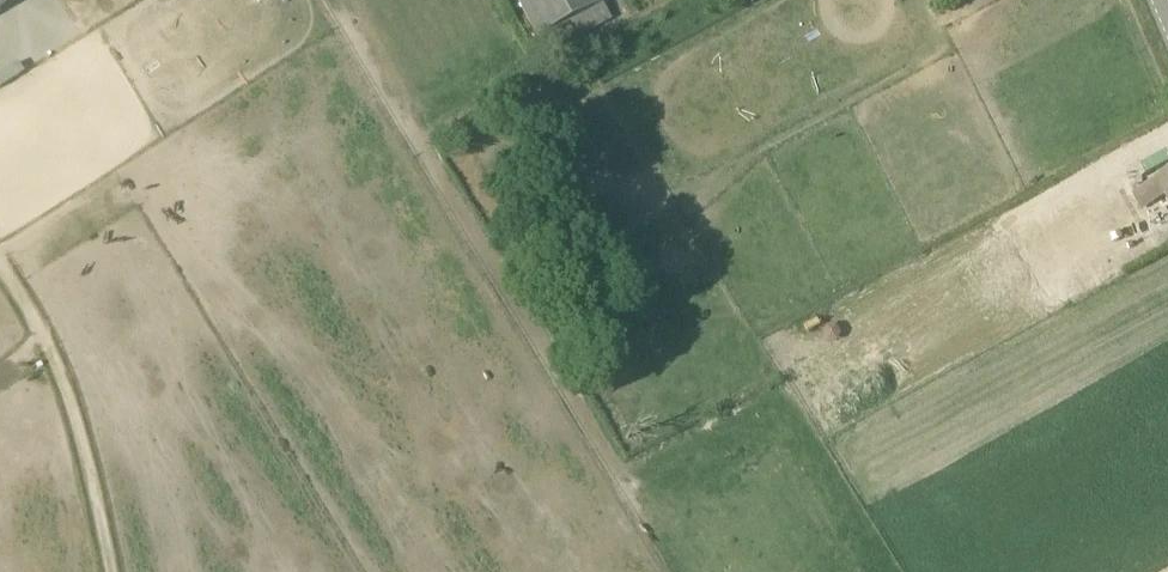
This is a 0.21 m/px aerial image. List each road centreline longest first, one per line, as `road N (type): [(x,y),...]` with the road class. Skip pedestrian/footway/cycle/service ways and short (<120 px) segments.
road 1 (track): [(110,571),(53,356),(0,269)]

